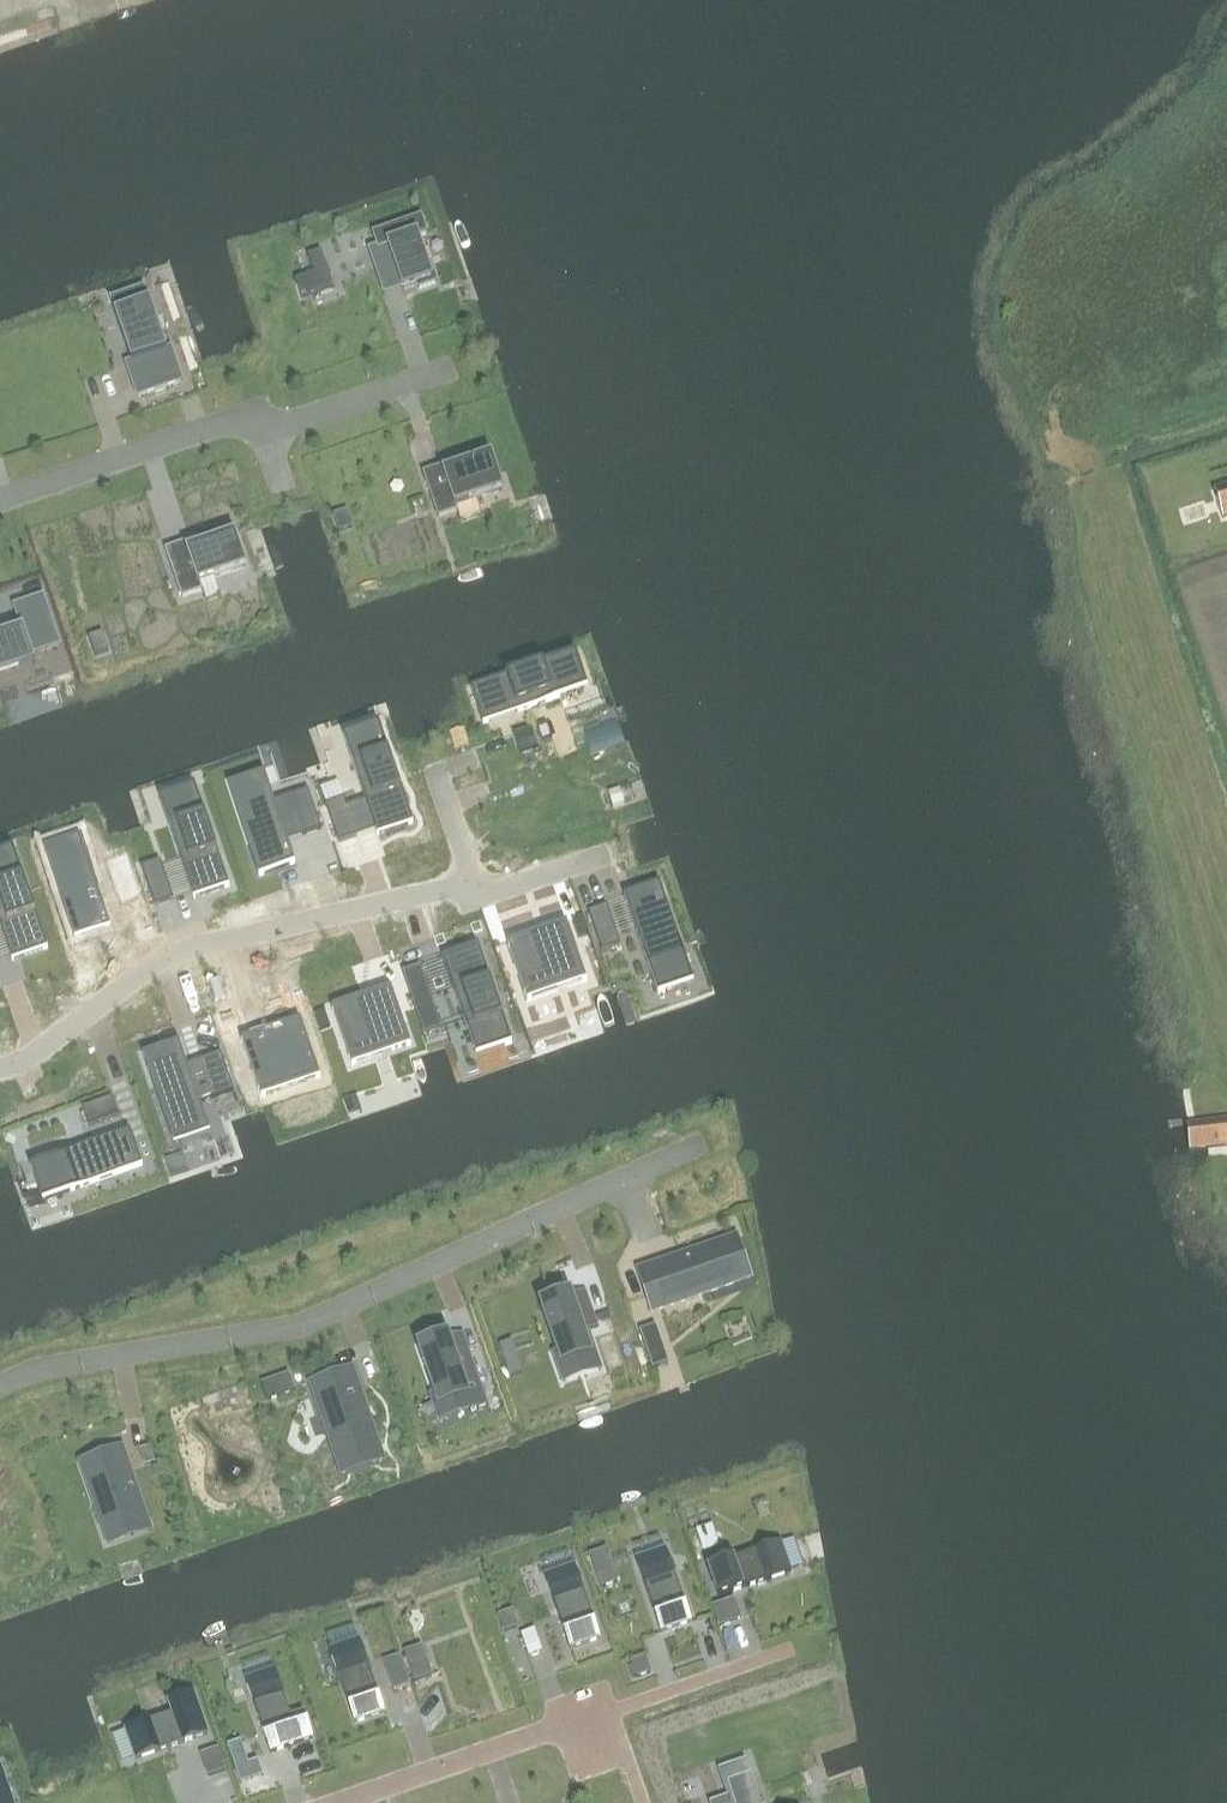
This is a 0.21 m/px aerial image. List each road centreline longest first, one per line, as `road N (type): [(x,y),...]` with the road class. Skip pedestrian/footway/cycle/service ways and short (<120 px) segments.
road 1 (residential): [(0,1383),(33,1368),(304,1323),(702,1142)]
road 2 (residential): [(0,1068),(13,1067),(165,957),(473,880)]
road 3 (residential): [(341,401),(285,418),(235,421),(0,501)]
road 4 (residential): [(586,1723),(348,1802)]
road 5 (residential): [(473,880),(476,894),(597,857)]

